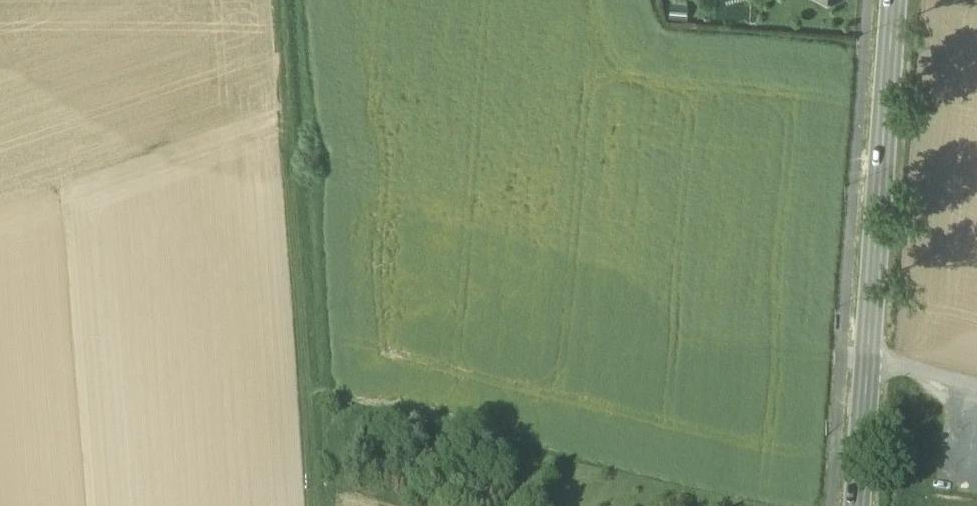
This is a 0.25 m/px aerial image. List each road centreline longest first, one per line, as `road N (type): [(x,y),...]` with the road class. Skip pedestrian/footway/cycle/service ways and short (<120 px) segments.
road 1 (primary): [(858,505),(895,0)]
road 2 (track): [(326,505),(291,0)]

